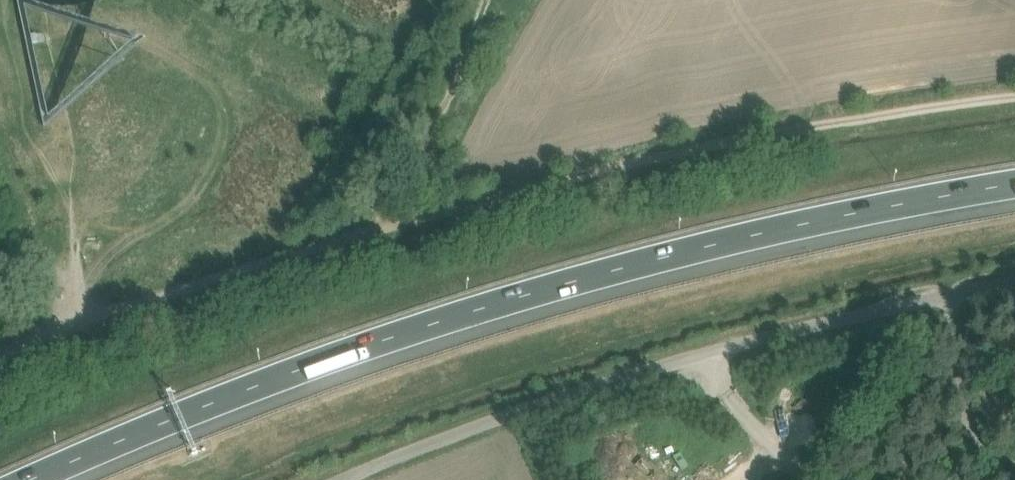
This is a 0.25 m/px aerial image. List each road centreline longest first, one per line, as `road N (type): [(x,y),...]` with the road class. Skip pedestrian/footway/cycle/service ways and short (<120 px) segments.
road 1 (track): [(0,358),(399,219),(812,126),(1014,97)]
road 2 (motorway): [(30,479),(192,410),(556,285),(836,216),(1014,182)]
road 3 (unclassified): [(343,479),(595,387),(890,299),(1014,275)]

